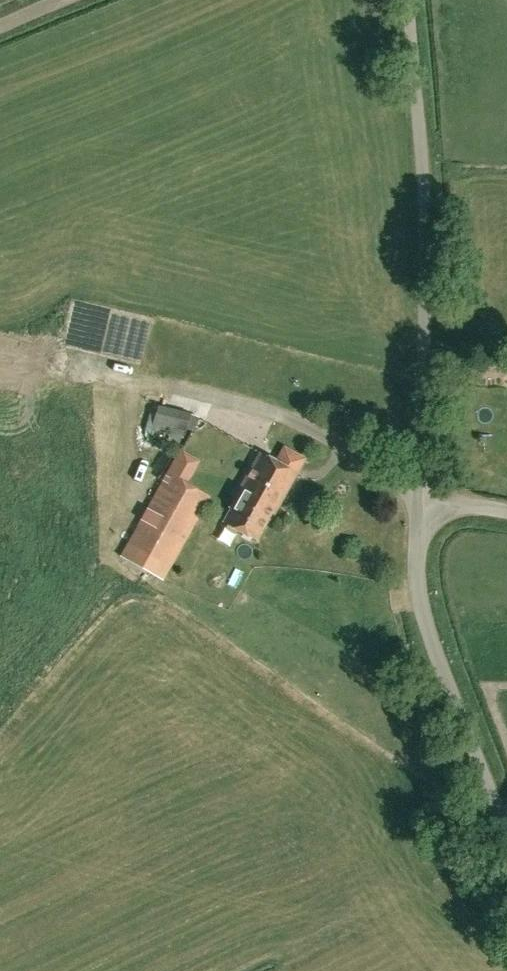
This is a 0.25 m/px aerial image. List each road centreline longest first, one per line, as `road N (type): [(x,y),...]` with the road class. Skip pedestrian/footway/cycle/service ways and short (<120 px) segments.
road 1 (unclassified): [(419,494),(427,237),(409,0)]
road 2 (unclassified): [(506,833),(426,617),(419,494)]

